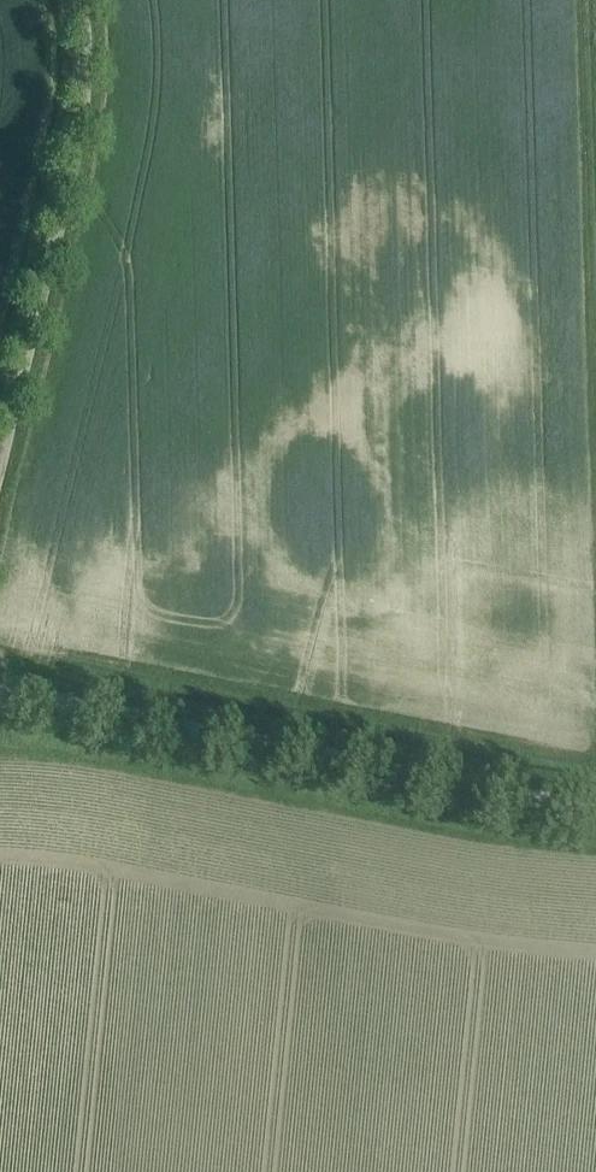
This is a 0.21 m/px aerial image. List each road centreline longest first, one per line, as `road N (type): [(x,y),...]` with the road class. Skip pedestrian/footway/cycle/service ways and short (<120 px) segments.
road 1 (unclassified): [(0,692),(595,808)]

